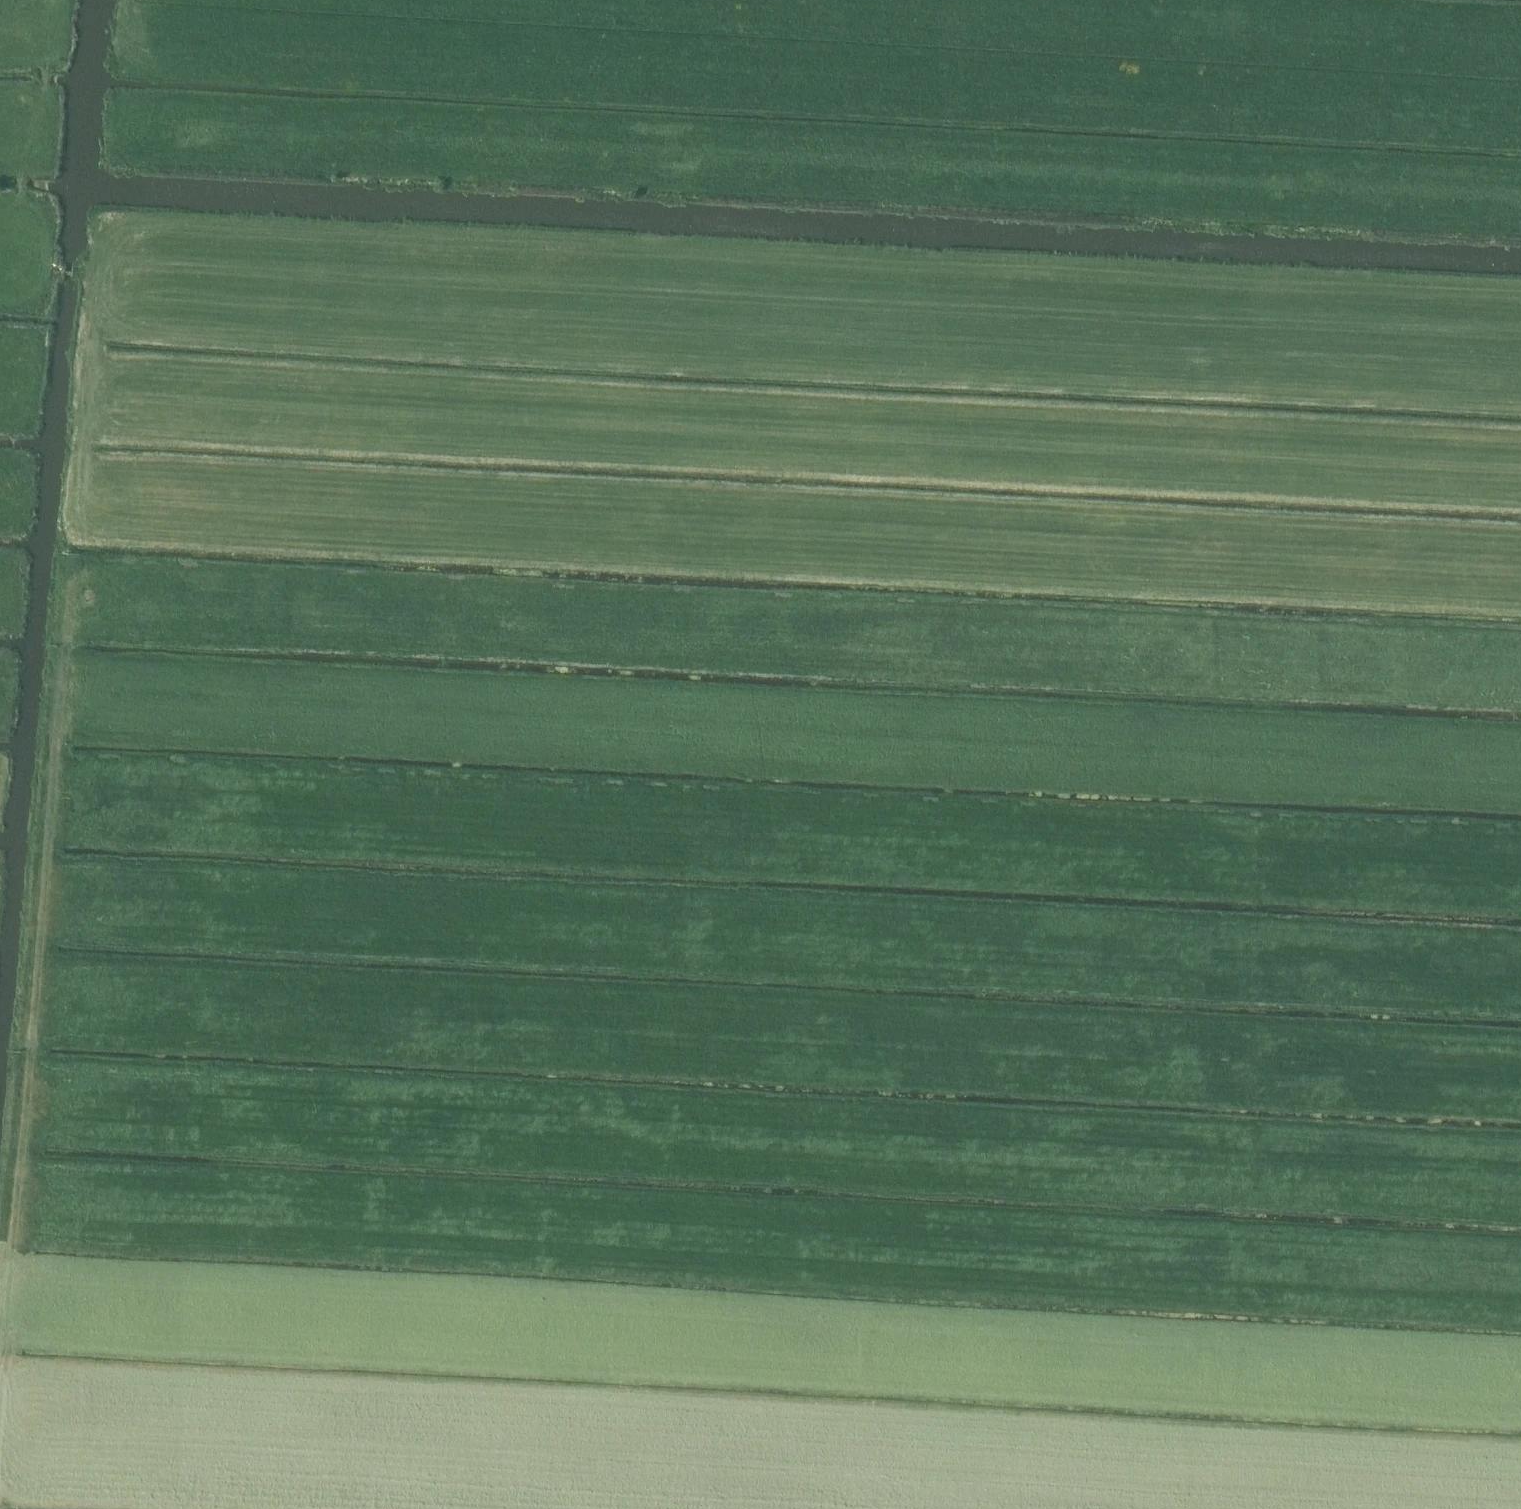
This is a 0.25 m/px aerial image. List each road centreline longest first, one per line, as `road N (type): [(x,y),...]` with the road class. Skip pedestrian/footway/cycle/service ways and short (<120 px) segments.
road 1 (track): [(94,334),(0,1385)]

